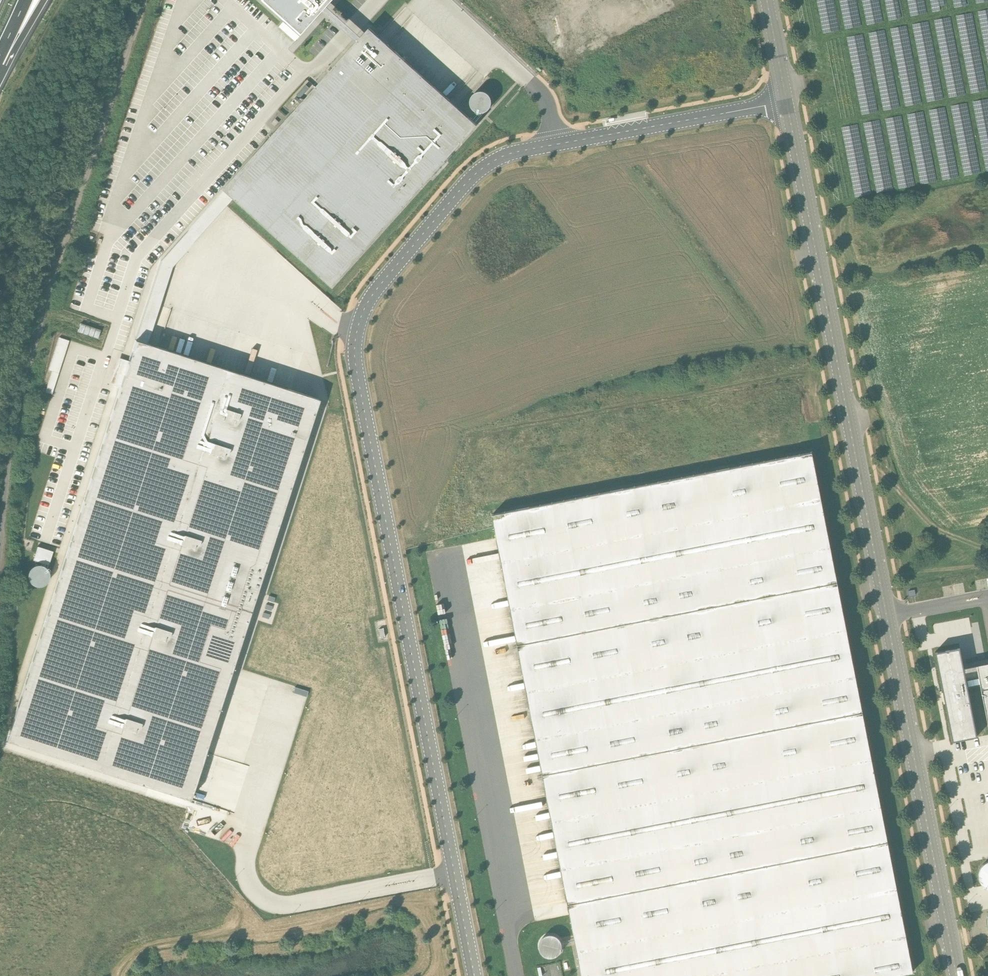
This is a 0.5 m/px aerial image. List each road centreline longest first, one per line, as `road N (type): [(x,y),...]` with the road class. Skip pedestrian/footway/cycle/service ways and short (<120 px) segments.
road 1 (unclassified): [(786,101),(491,162),(360,316),(352,341),(365,420),(475,975)]
road 2 (tertiary): [(954,975),(786,101)]
road 3 (unclassified): [(0,543),(32,341),(142,0)]
road 4 (track): [(836,370),(482,433)]
road 5 (track): [(987,255),(898,271),(815,267)]

